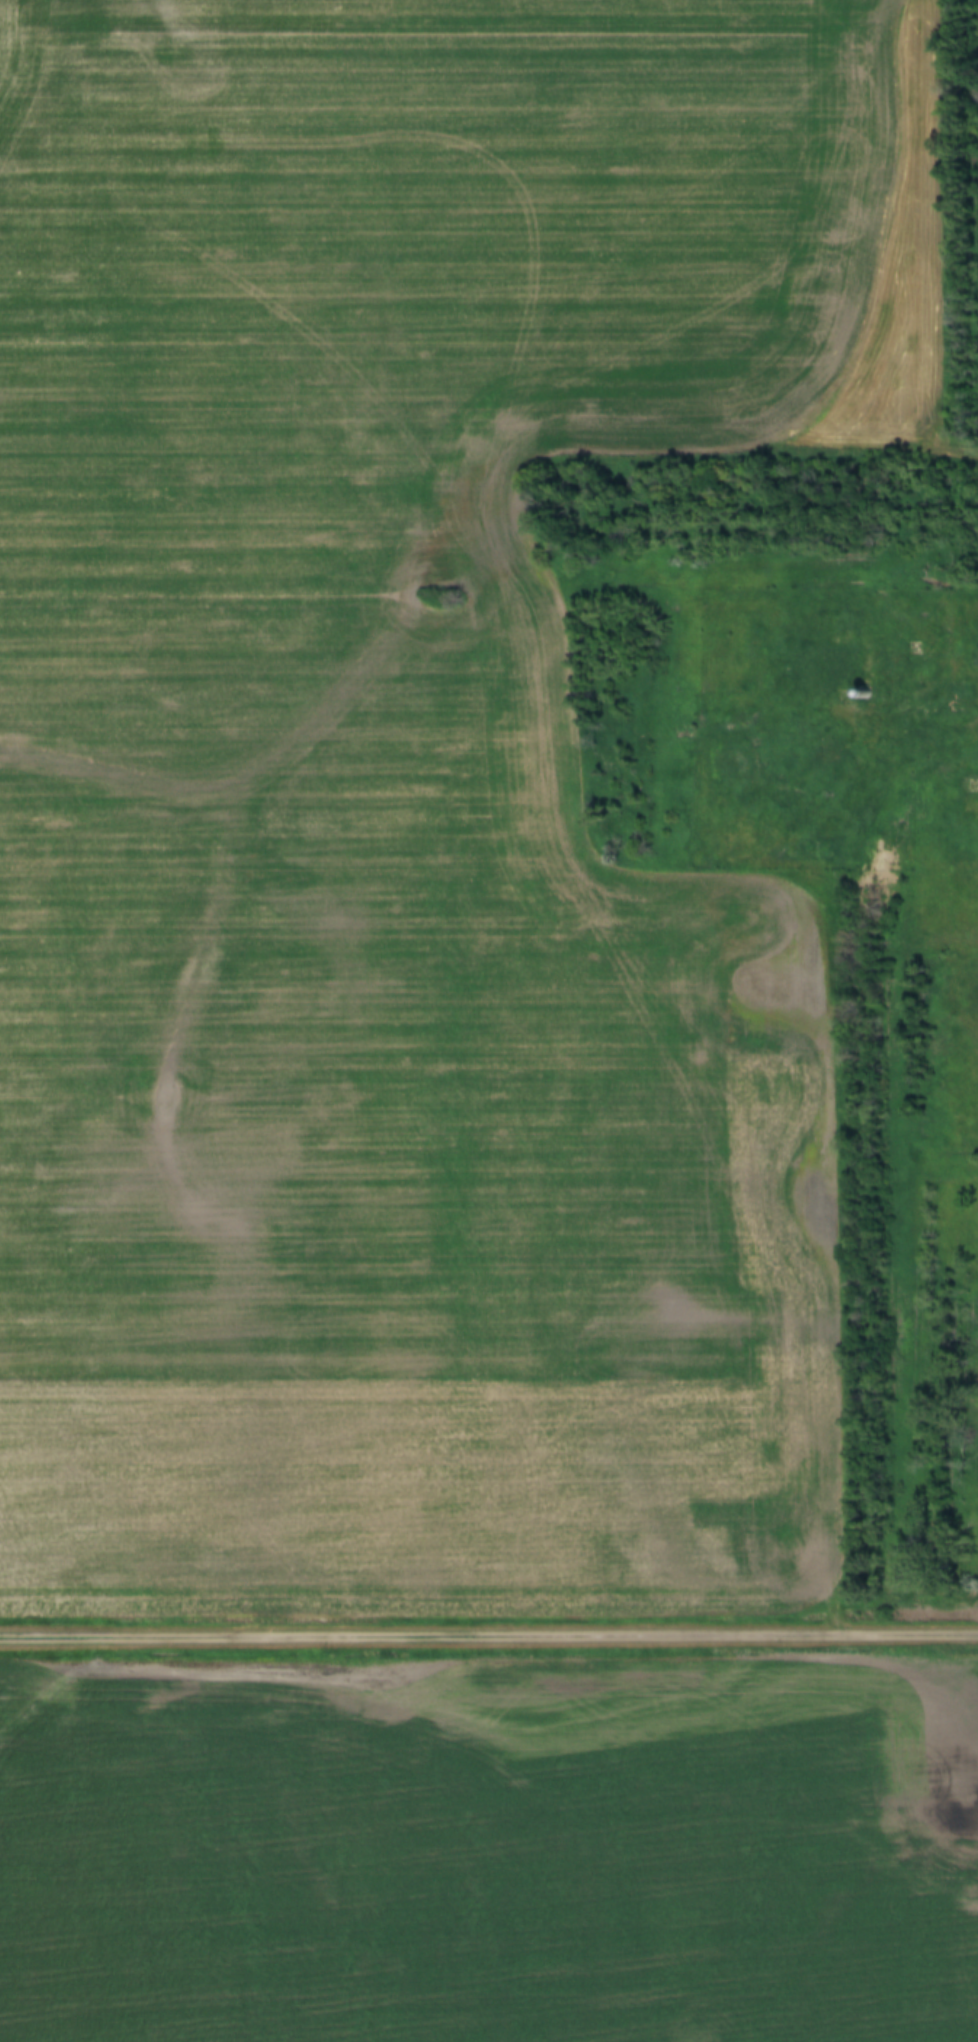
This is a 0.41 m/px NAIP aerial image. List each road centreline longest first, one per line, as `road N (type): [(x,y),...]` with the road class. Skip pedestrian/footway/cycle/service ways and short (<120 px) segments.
road 1 (track): [(977,1636),(0,1640)]

